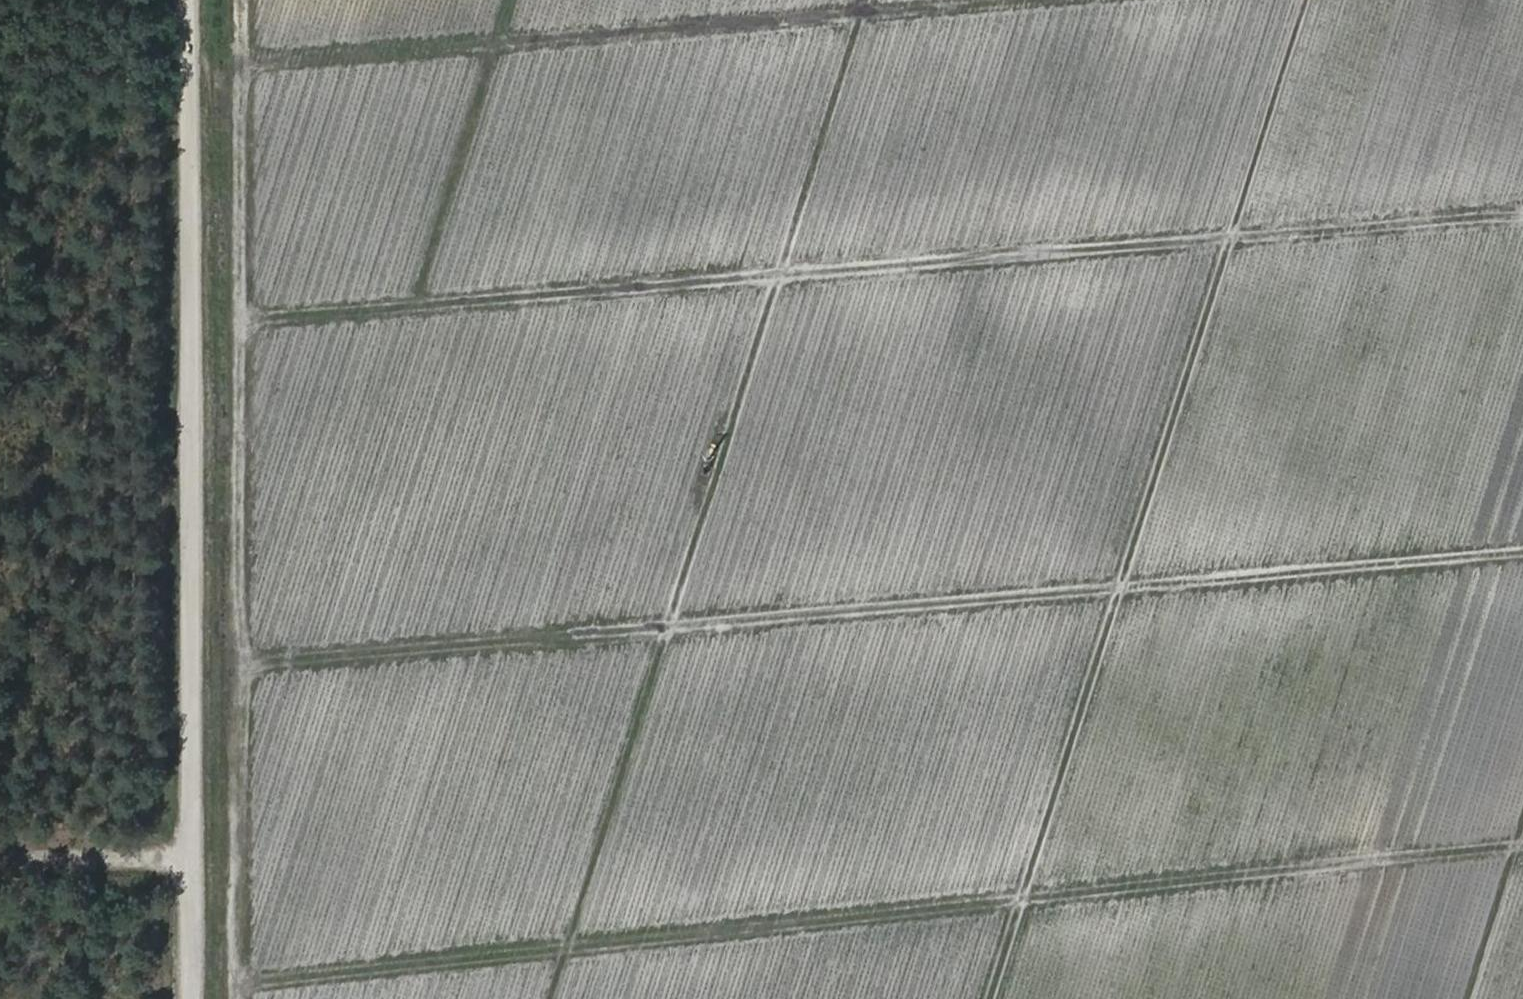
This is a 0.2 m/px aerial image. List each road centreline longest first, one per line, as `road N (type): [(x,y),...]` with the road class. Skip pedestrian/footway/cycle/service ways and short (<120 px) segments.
road 1 (track): [(190,668),(1522,550)]
road 2 (track): [(192,326),(1522,214)]
road 3 (track): [(268,998),(571,945),(1522,845)]
road 4 (track): [(1302,0),(993,998)]
road 5 (track): [(861,13),(773,274),(554,998)]
road 6 (track): [(189,998),(192,326),(182,0)]
road 7 (track): [(184,74),(1008,0)]
road 8 (track): [(191,858),(0,859)]
road 9 (track): [(1522,835),(1472,998)]

